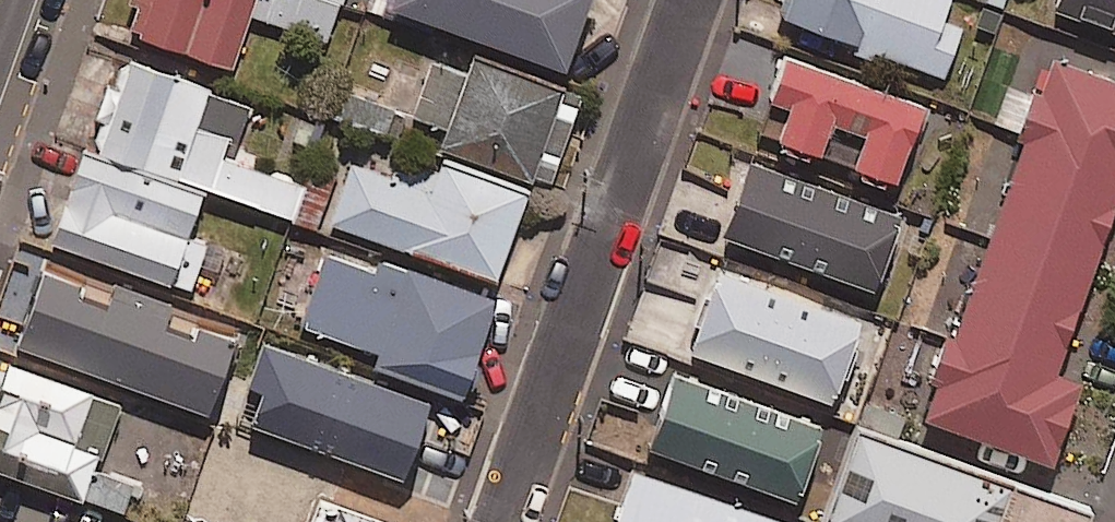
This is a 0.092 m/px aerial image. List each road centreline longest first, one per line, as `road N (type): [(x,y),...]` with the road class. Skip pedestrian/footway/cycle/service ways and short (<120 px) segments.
road 1 (residential): [(689,0),(502,521)]

